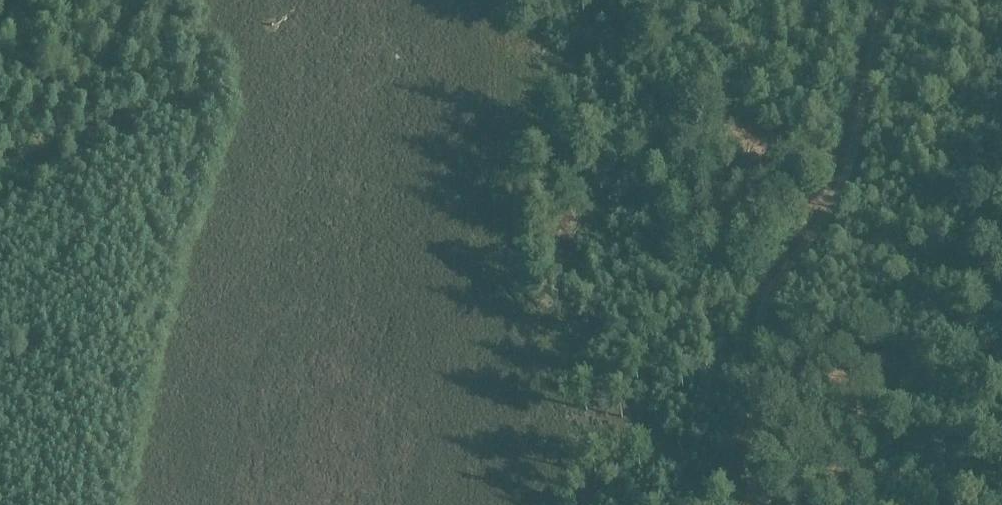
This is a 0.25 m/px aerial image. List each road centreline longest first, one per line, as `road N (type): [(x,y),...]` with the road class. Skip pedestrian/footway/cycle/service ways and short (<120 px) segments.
road 1 (track): [(770,504),(753,378),(757,332),(848,158),(880,0)]

